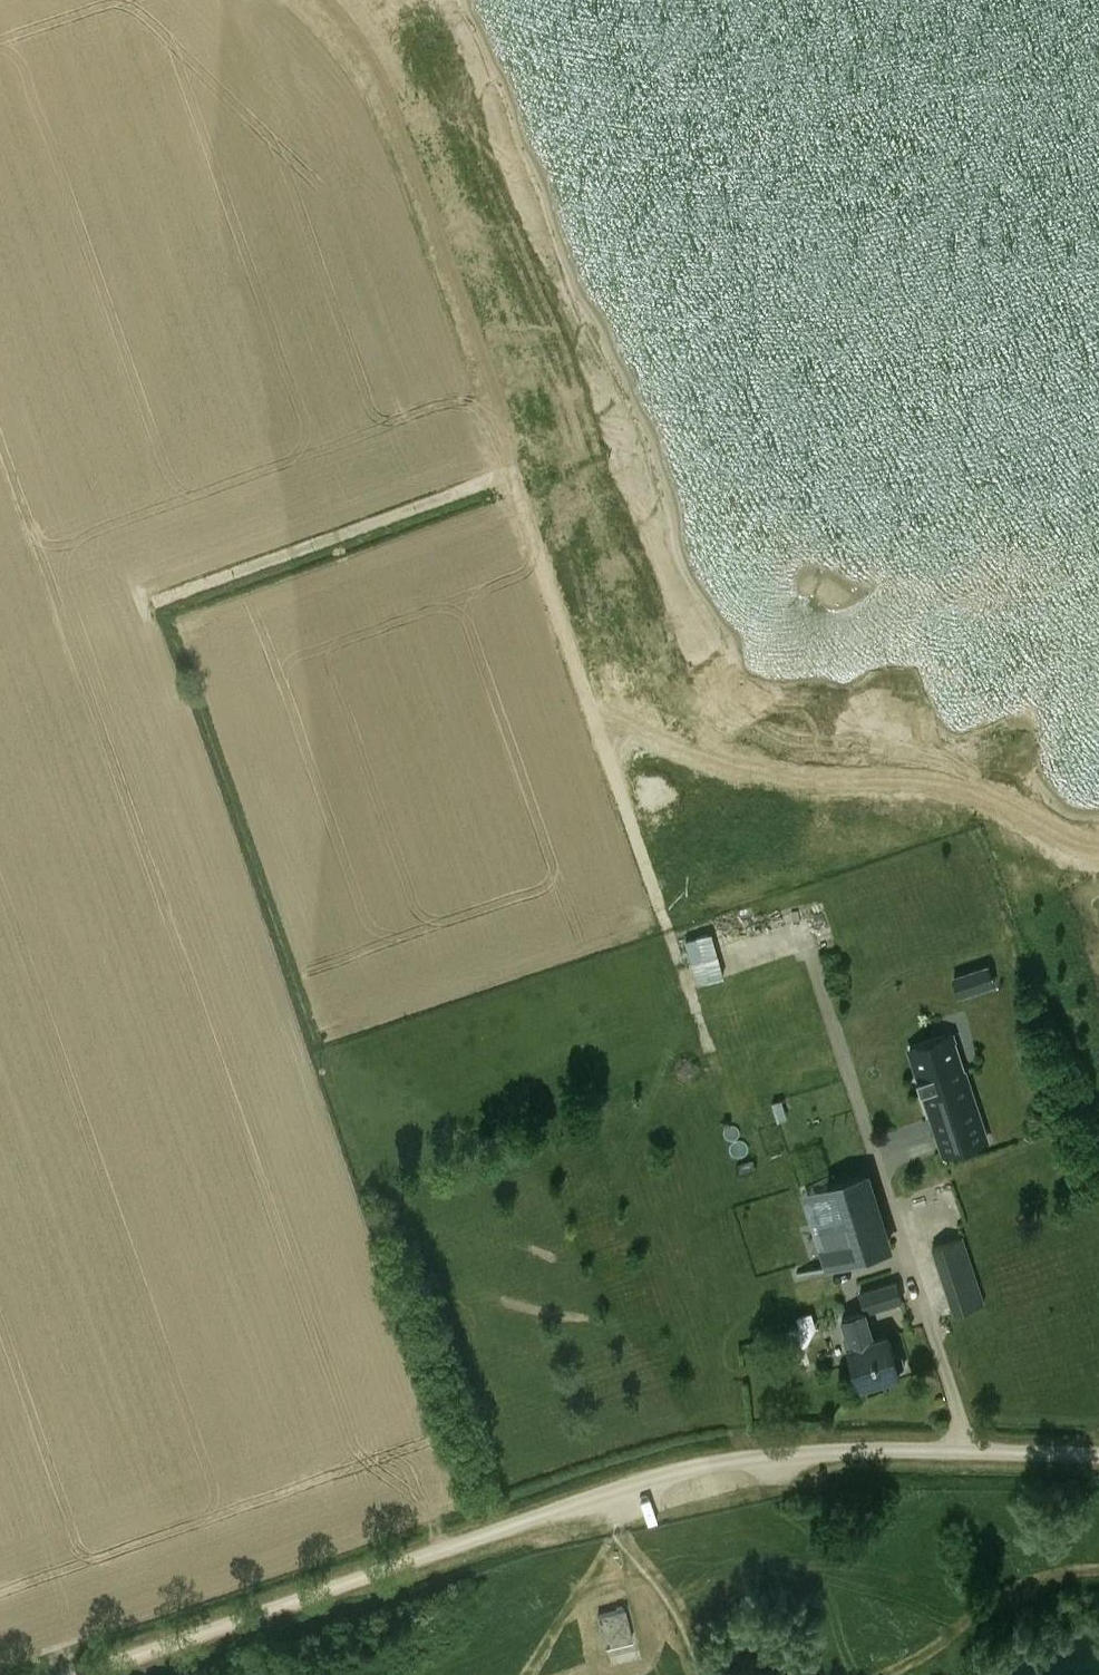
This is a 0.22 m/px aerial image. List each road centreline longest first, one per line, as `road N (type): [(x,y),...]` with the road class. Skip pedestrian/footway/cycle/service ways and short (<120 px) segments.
road 1 (unclassified): [(86,1674),(647,1484),(739,1461),(845,1450),(1098,1457)]

